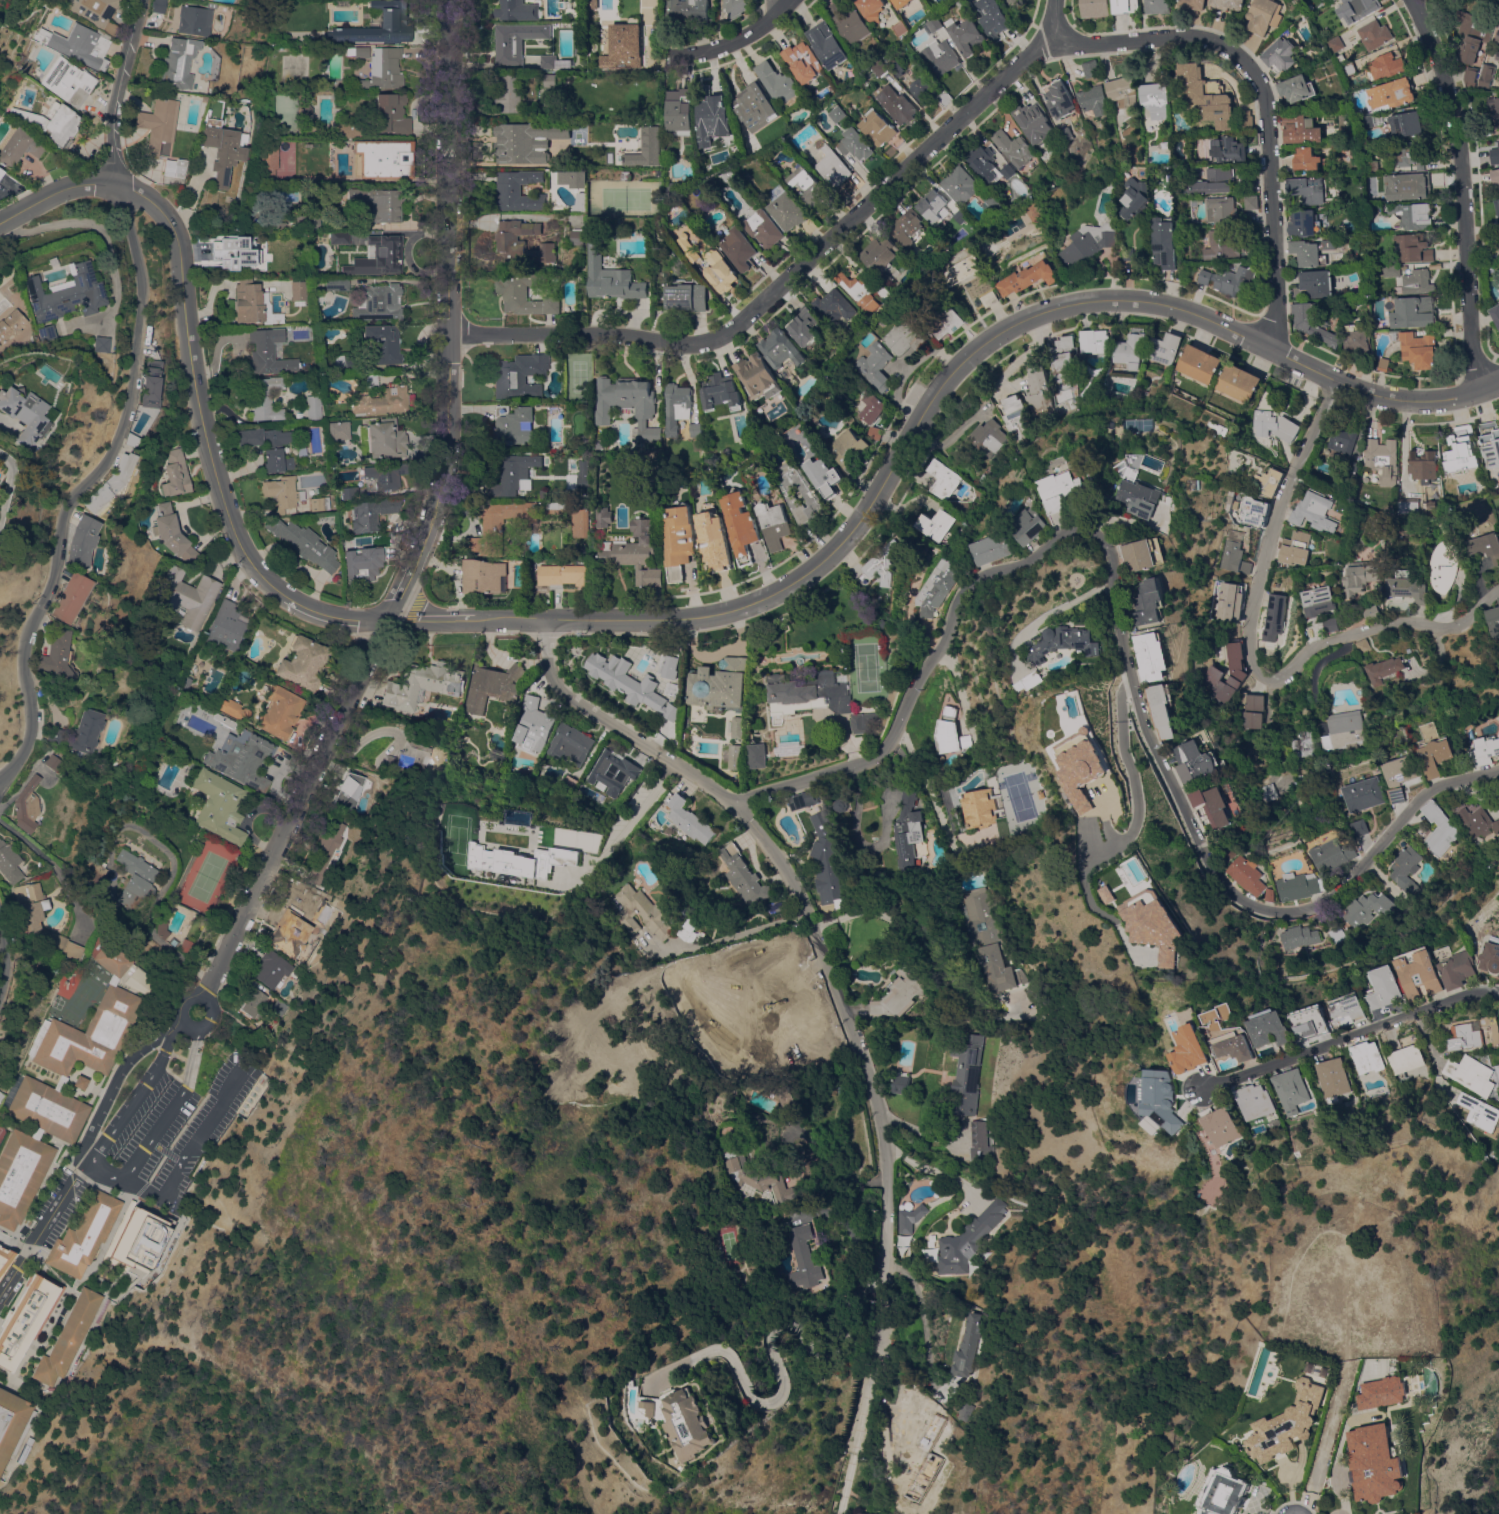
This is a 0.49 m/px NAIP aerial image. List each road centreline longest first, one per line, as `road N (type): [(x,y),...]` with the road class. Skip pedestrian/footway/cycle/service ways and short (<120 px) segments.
road 1 (residential): [(884,1344),(880,1127),(816,941),(782,872),(736,804),(558,687),(547,621),(350,620),(281,594),(256,568),(231,522),(198,392),(181,249),(154,203),(132,191)]
road 2 (residential): [(1498,774),(1436,790),(1313,908),(1259,921),(1237,915),(1216,892),(1142,717),(1122,547),(1105,534),(1078,532),(1015,571),(975,583),(960,599),(889,745),(873,761),(736,804)]
road 3 (residential): [(1498,384),(1449,400),(1393,400),(1171,307),(1054,307),(967,356),(856,525),(777,593),(679,620),(547,621)]
road 4 (residential): [(1053,45),(955,129),(870,219),(720,340),(686,347),(629,337),(447,332)]
road 5 (residential): [(202,994),(425,538),(448,437),(447,332)]
road 6 (residential): [(0,778),(30,730),(22,648),(50,584),(65,503),(109,453),(130,404),(141,332),(132,191)]
road 7 (residential): [(1498,593),(1481,607),(1313,647),(1277,677),(1257,673),(1248,639),(1253,591),(1283,496),(1336,381)]
road 8 (residential): [(1263,346),(1276,321),(1277,259),(1267,91),(1239,59),(1194,43),(1053,45)]
road 9 (residential): [(1480,391),(1469,335),(1459,142),(1414,0)]
road 10 (residential): [(447,332),(450,0)]
road 11 (residential): [(1203,1089),(1454,1002),(1498,1003)]
road 12 (residential): [(110,183),(112,104),(140,0)]
road 13 (residential): [(790,0),(725,46),(676,56)]
road 14 (residential): [(110,183),(73,186),(0,226)]

